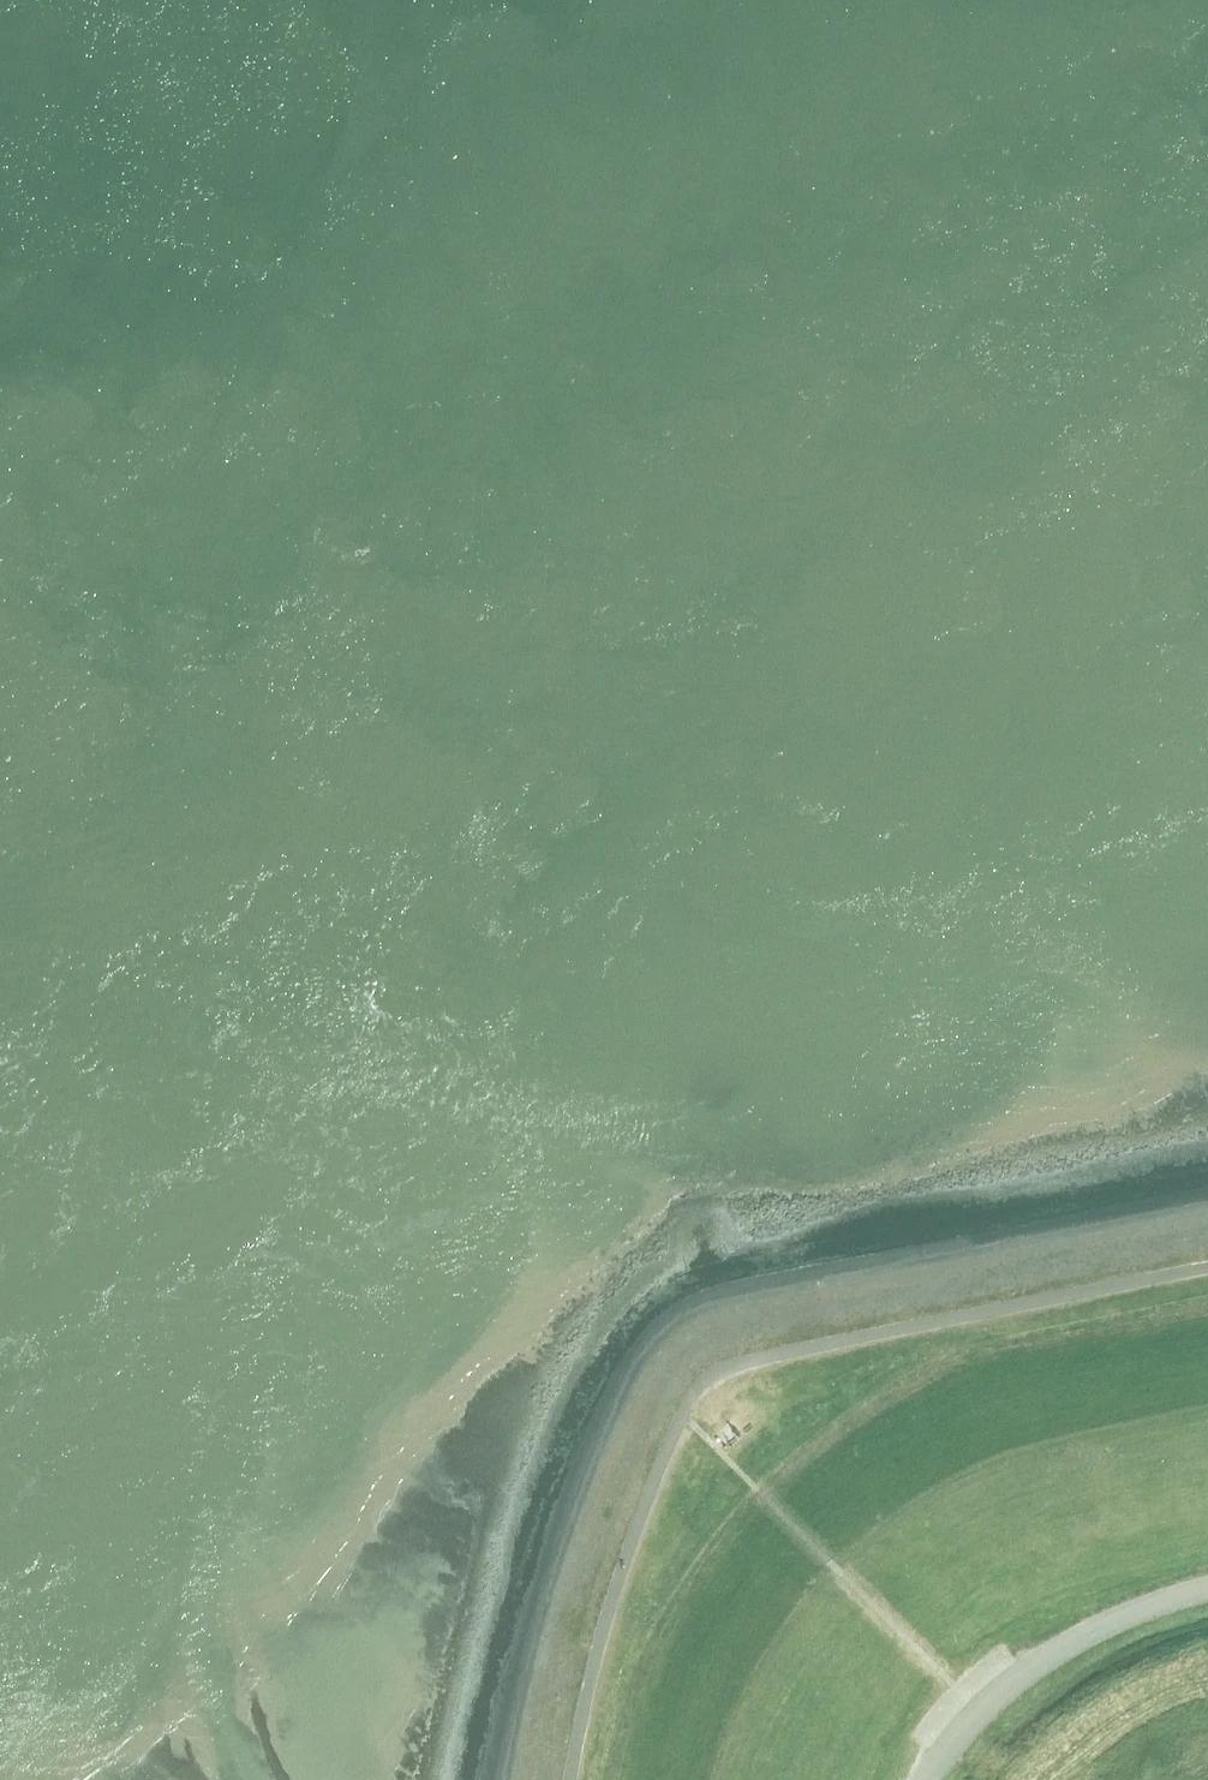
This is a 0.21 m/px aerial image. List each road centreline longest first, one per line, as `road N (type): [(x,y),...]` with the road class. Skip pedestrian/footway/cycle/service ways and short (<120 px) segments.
road 1 (tertiary): [(926,1779),(980,1711),(1044,1660),(1126,1616),(1207,1589)]

